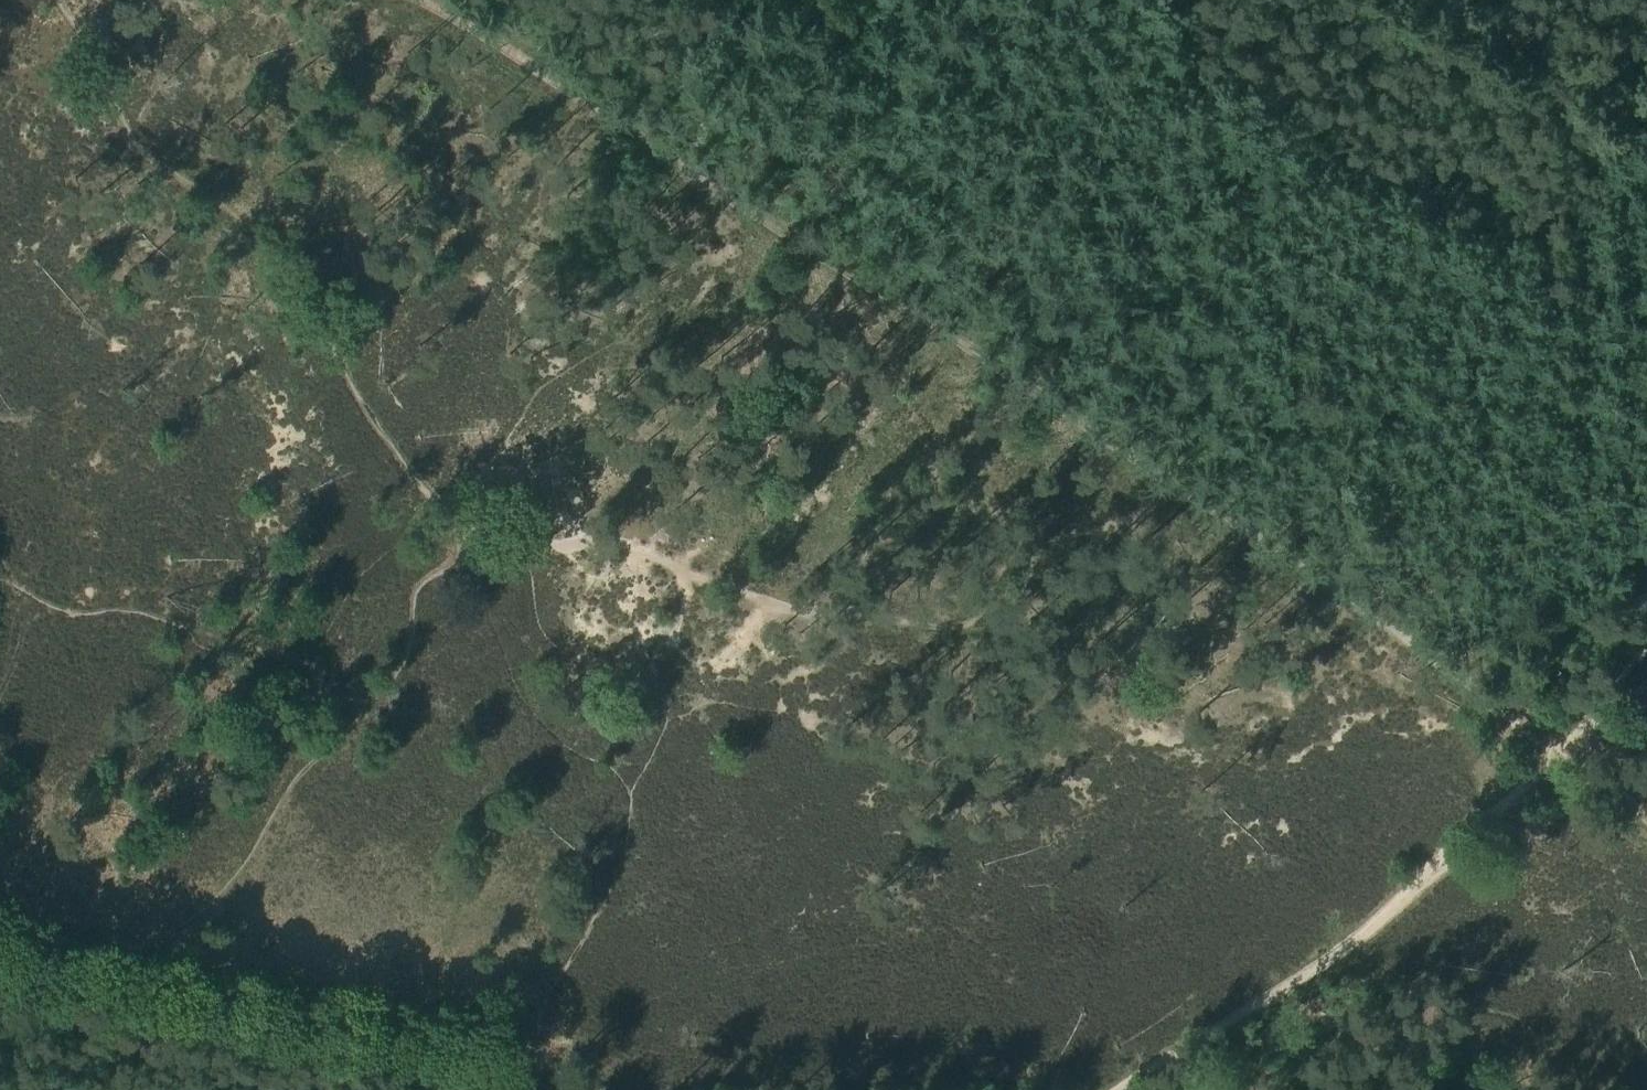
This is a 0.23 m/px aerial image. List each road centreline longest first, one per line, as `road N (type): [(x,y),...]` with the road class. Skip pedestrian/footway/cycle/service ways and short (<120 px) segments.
road 1 (track): [(0,930),(137,983),(534,1049),(566,1089)]
road 2 (track): [(1123,1089),(1321,967),(1546,755)]
road 3 (track): [(1546,755),(1646,655)]

